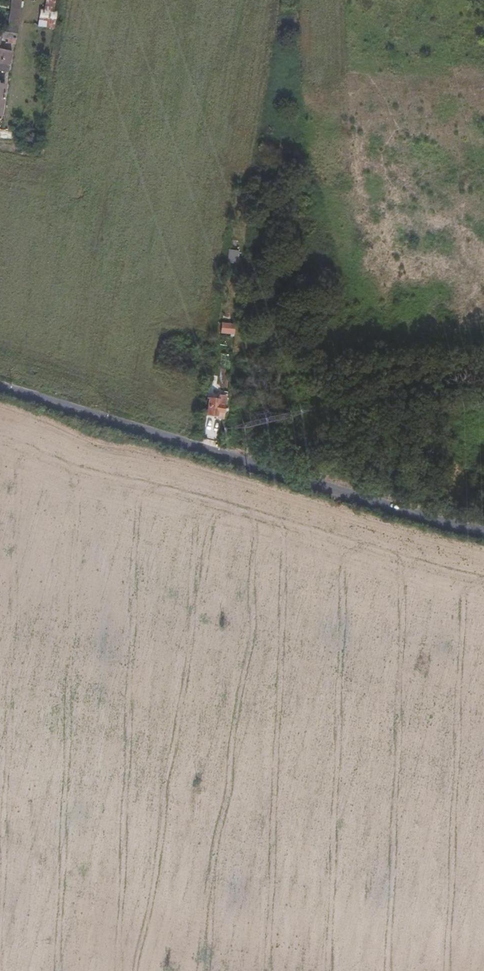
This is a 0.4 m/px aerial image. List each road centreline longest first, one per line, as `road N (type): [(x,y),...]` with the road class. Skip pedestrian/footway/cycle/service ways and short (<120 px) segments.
road 1 (residential): [(0,386),(483,533)]

